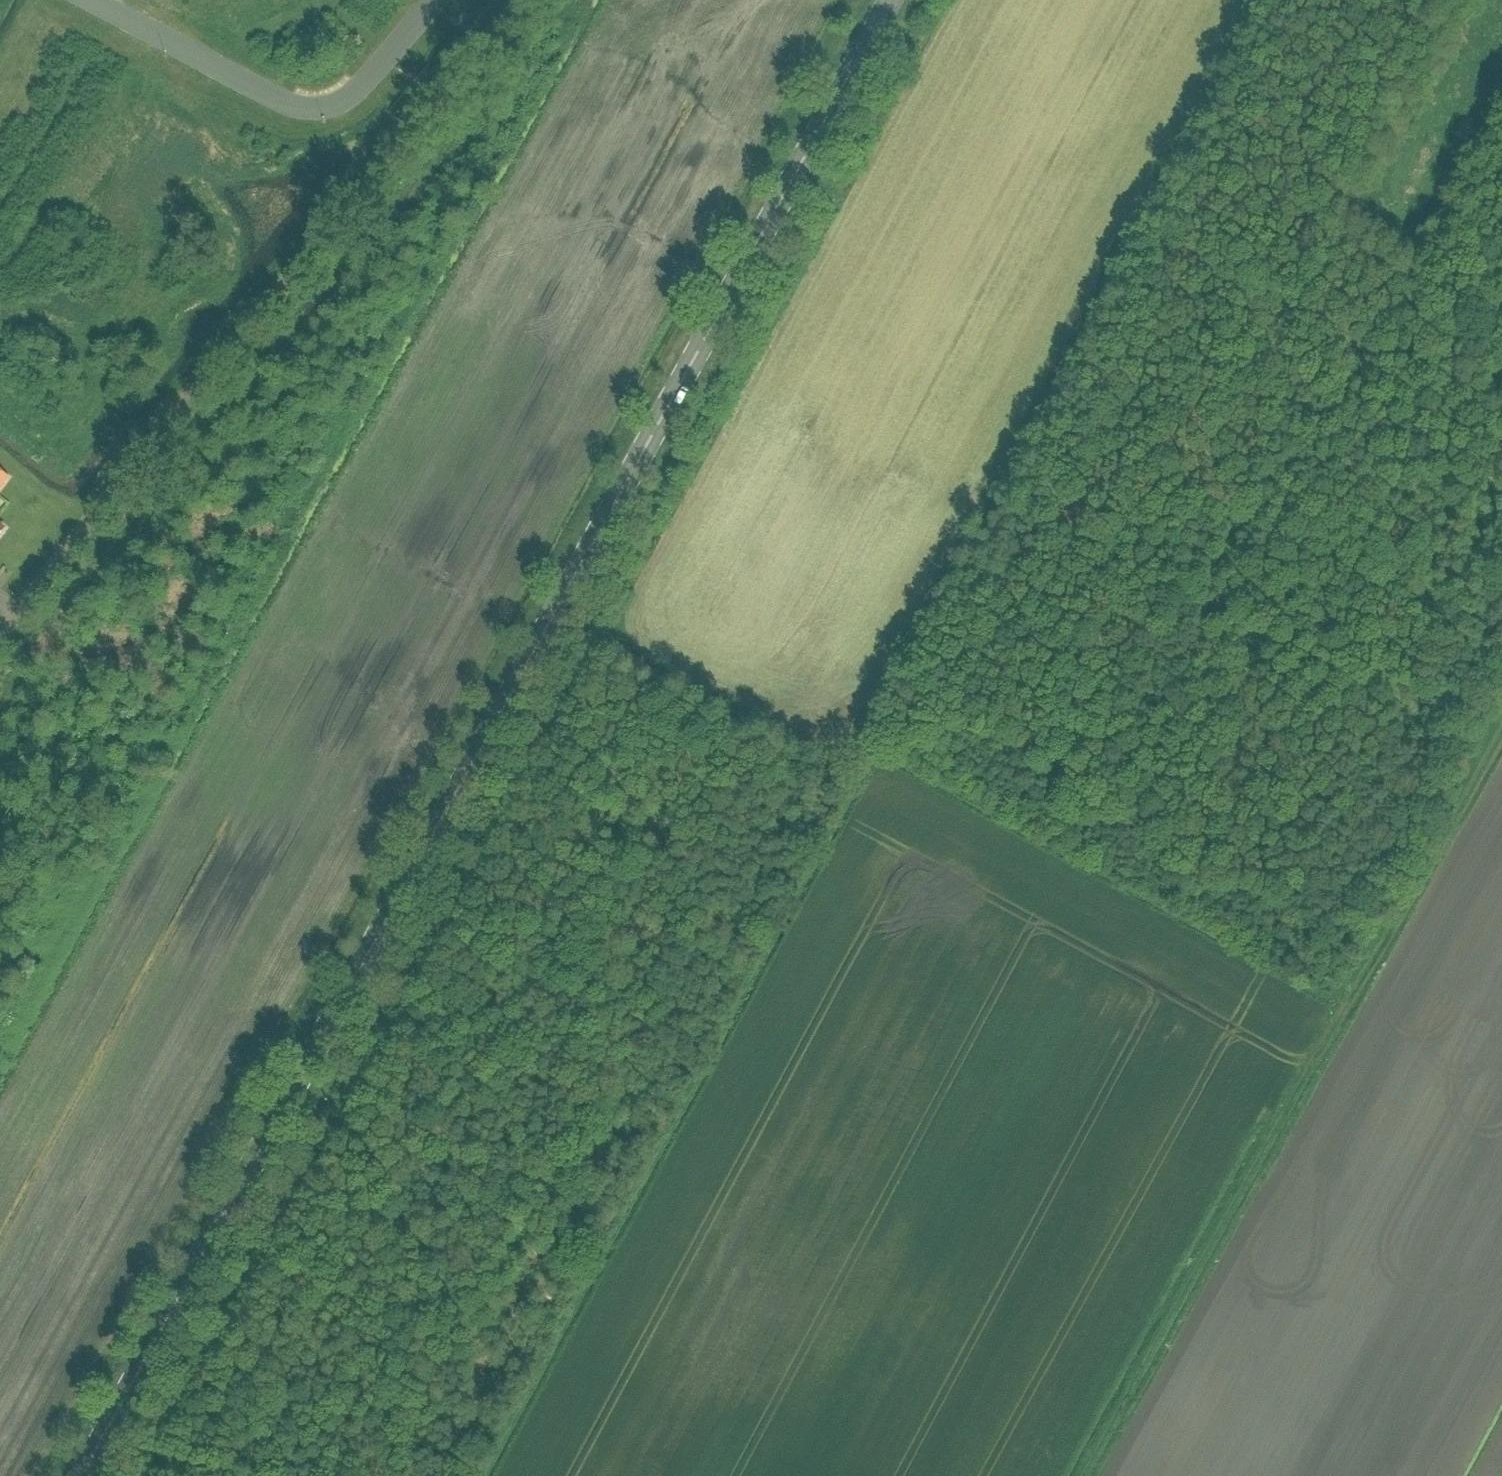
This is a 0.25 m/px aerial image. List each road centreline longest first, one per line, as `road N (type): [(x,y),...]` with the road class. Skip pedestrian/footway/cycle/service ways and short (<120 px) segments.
road 1 (tertiary): [(80,1475),(889,0)]
road 2 (track): [(1501,745),(1083,1475)]
road 3 (unclassified): [(0,638),(524,0)]

